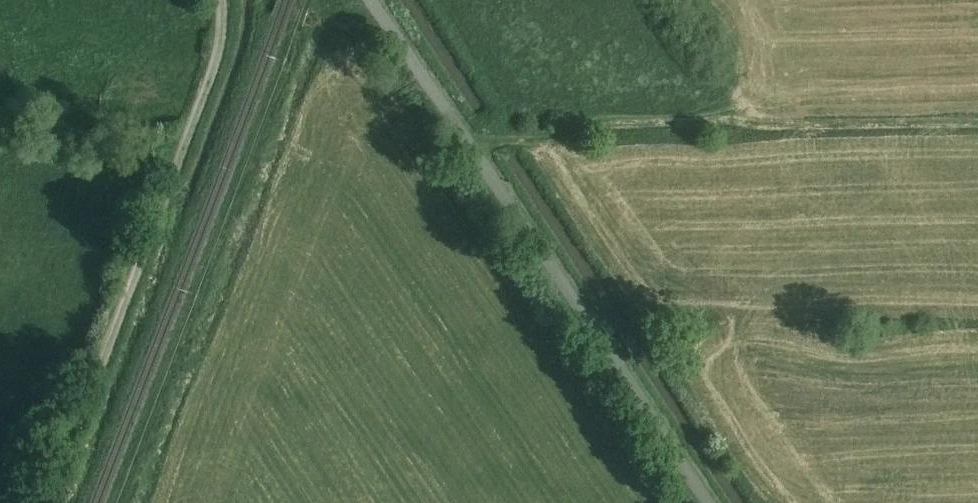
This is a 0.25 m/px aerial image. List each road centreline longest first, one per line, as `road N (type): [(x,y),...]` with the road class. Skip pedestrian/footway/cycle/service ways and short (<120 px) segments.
road 1 (residential): [(708,502),(371,0)]
road 2 (track): [(47,502),(221,49),(222,0)]
road 3 (track): [(977,121),(468,139)]

